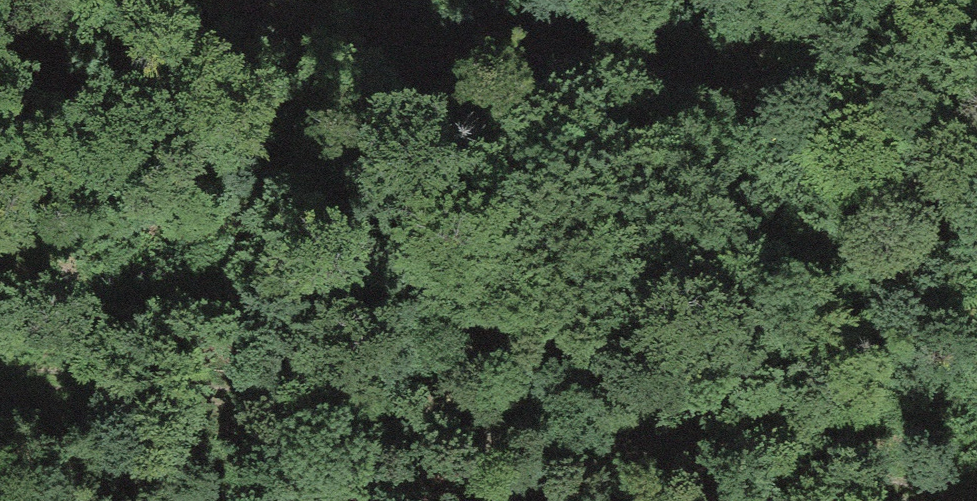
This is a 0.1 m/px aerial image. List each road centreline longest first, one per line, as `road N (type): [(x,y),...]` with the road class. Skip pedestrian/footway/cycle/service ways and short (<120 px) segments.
road 1 (track): [(0,375),(398,405),(725,447),(950,500)]
road 2 (track): [(256,0),(449,26),(577,57),(716,106),(858,177),(976,253)]

